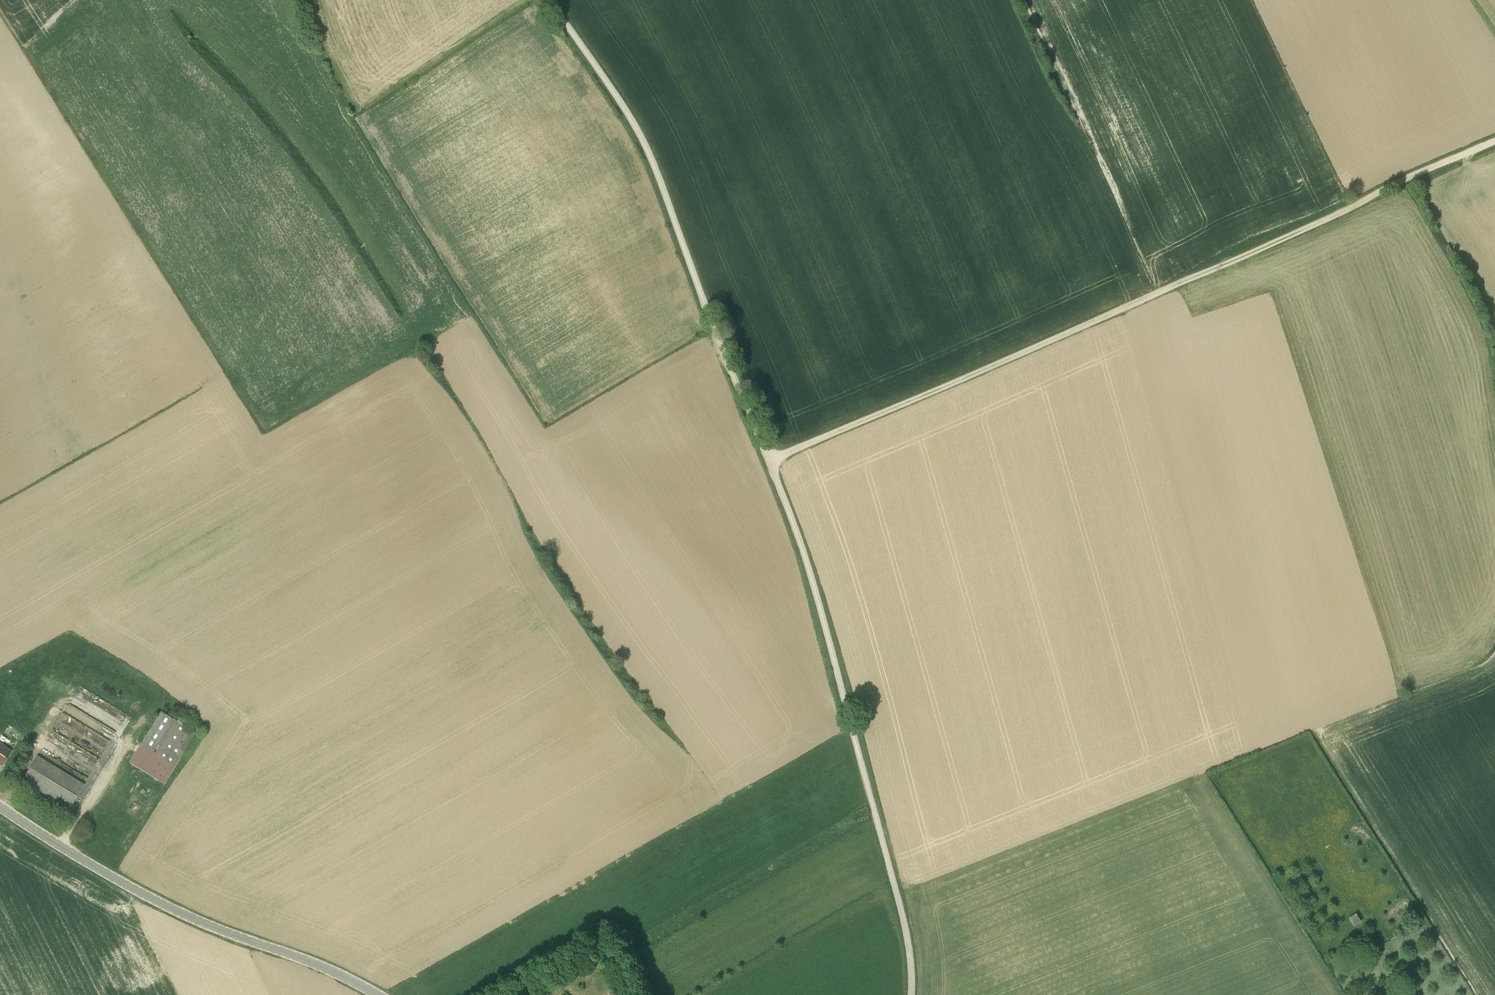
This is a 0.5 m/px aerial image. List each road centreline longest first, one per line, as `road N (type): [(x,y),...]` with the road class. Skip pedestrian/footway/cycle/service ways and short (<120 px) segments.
road 1 (unclassified): [(911,994),(902,912),(799,538),(649,152),(549,0)]
road 2 (track): [(768,459),(1494,141)]
road 3 (unclassified): [(380,994),(170,907),(0,807)]

